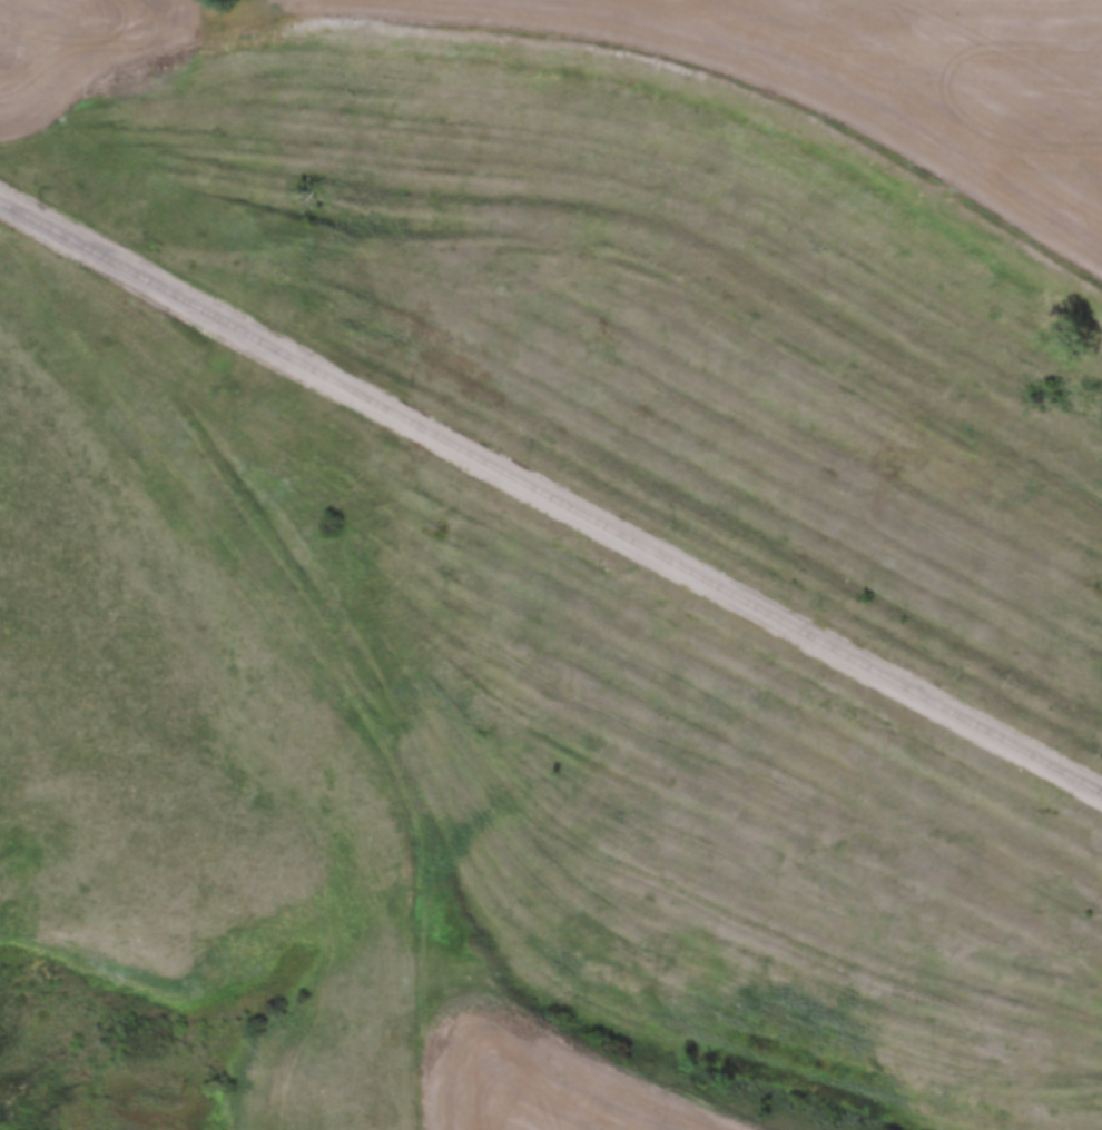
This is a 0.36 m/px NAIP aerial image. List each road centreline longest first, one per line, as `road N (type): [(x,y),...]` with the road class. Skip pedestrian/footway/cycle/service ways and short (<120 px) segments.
road 1 (track): [(524,1129),(471,1043),(445,977),(423,826),(384,745),(0,238)]

